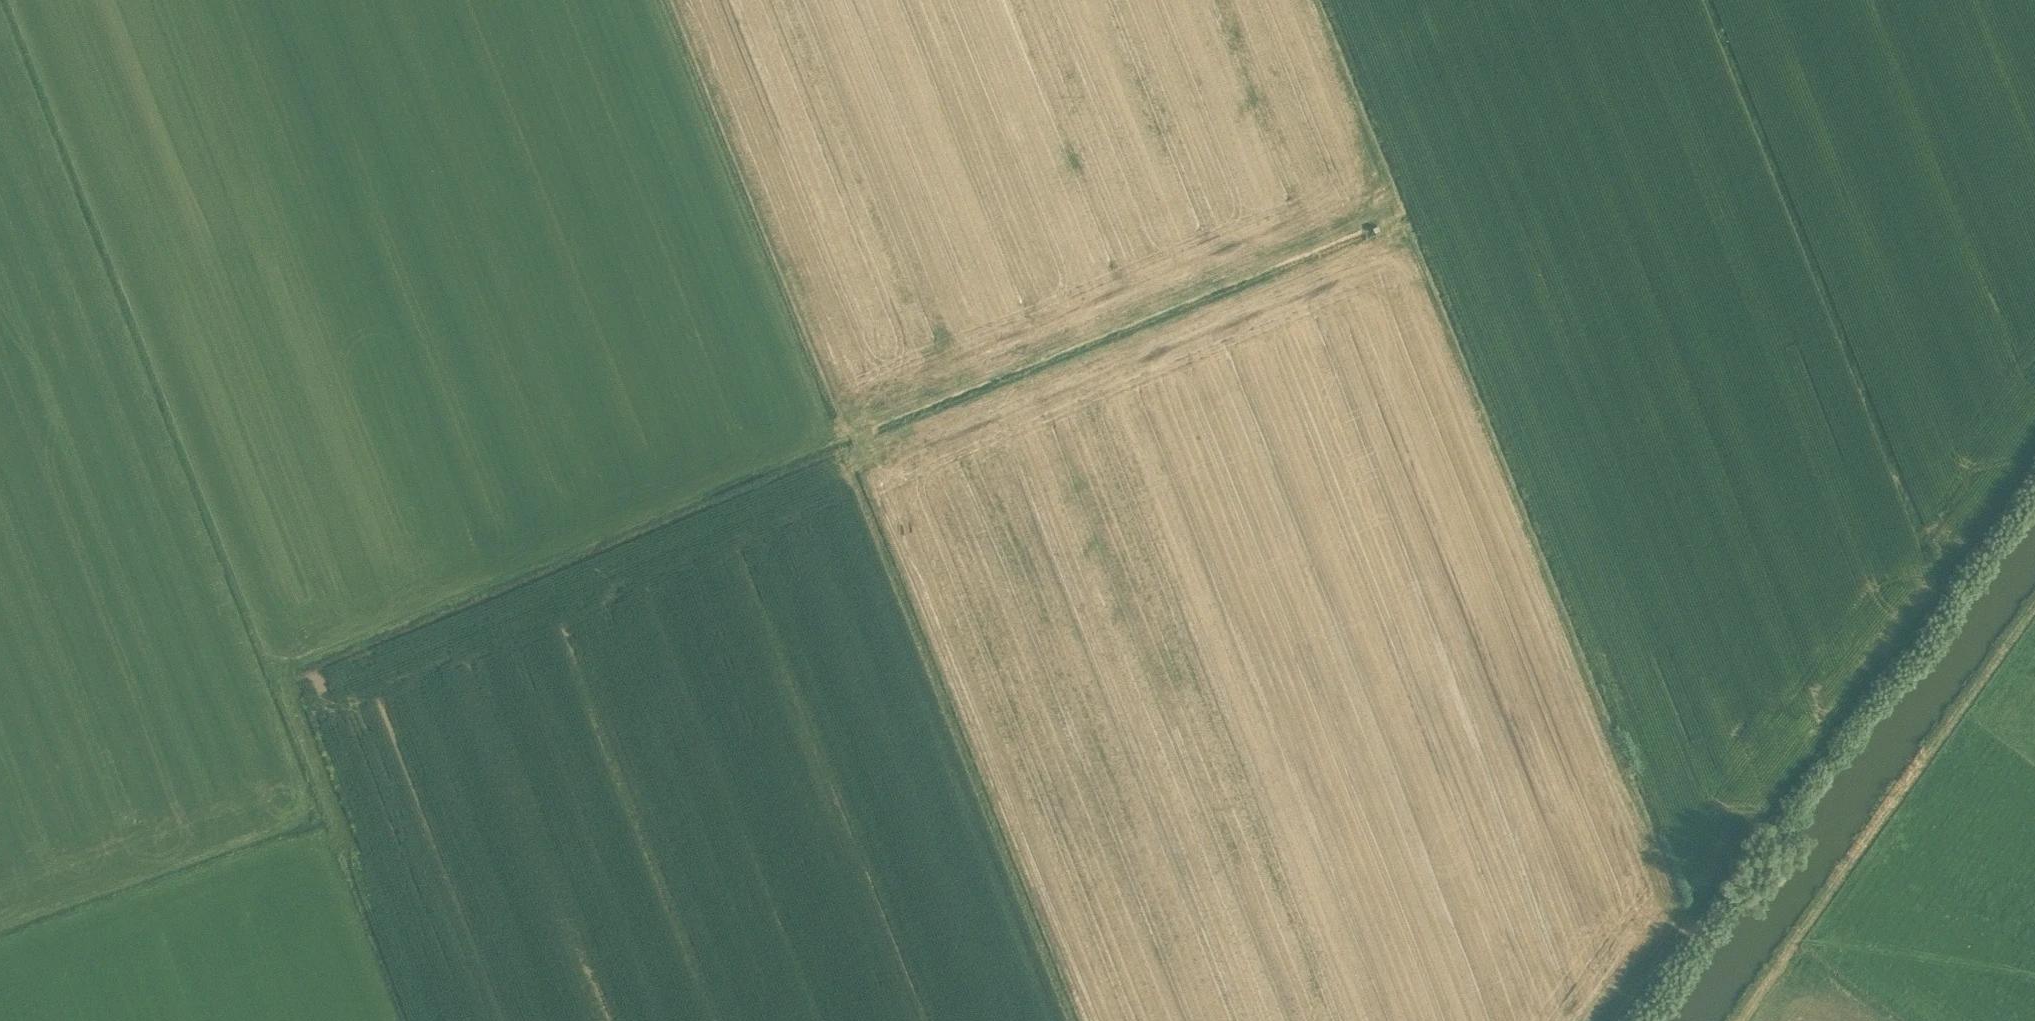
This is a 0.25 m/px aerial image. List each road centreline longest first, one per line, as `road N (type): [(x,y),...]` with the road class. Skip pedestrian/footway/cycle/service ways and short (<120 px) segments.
road 1 (track): [(1610,1020),(1692,901)]

